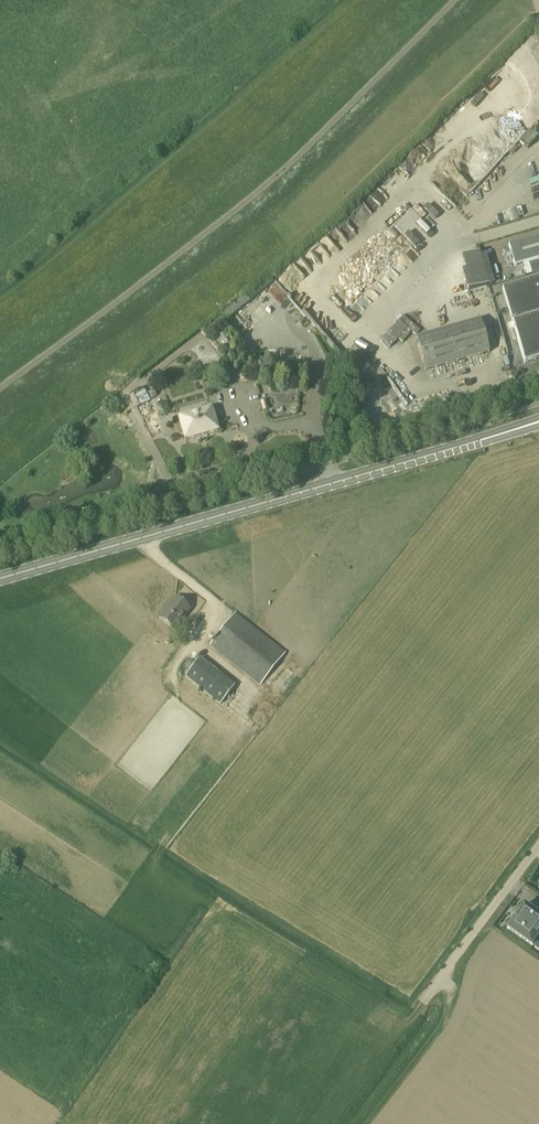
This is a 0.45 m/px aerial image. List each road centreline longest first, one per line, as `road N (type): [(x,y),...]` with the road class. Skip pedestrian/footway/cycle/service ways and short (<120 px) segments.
road 1 (secondary): [(0,579),(538,422)]
road 2 (unclassified): [(427,1000),(538,848)]

